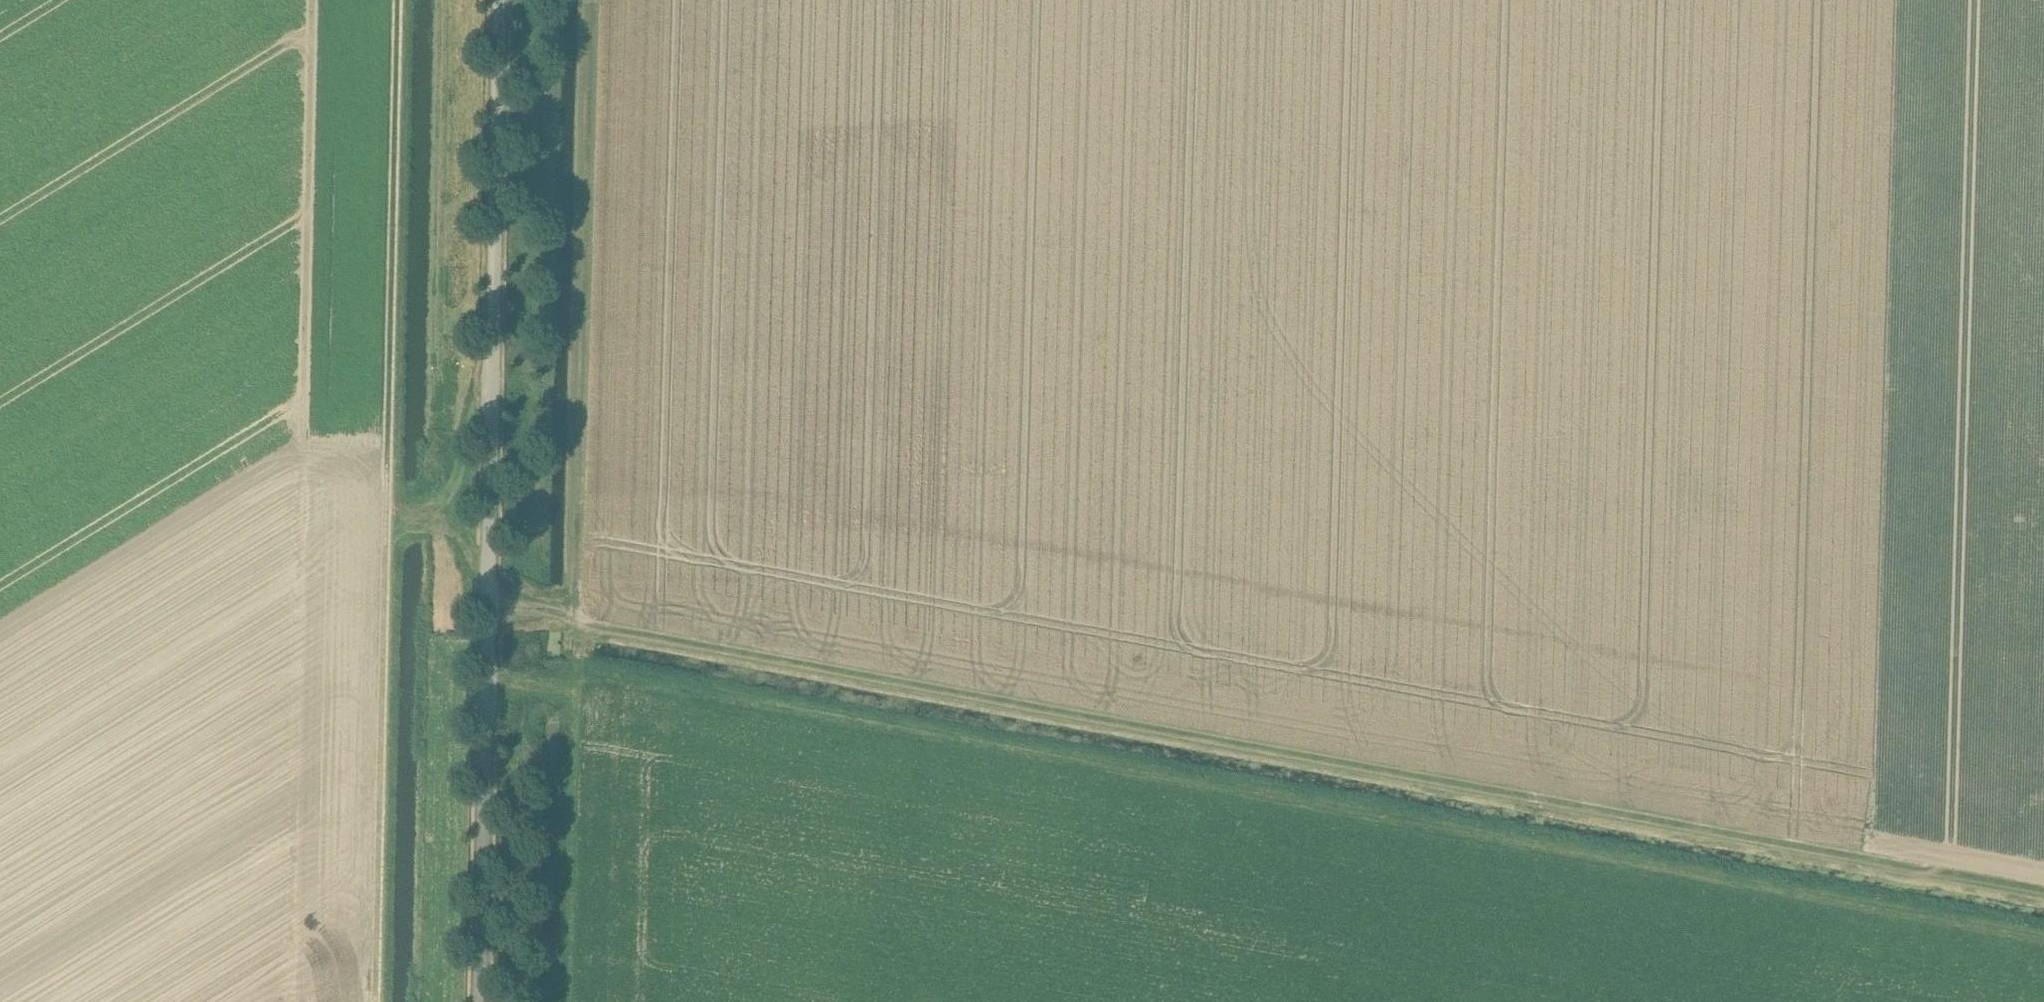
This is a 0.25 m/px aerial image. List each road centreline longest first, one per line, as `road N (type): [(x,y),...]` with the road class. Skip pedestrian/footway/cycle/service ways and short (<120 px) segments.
road 1 (unclassified): [(477,1001),(498,0)]

